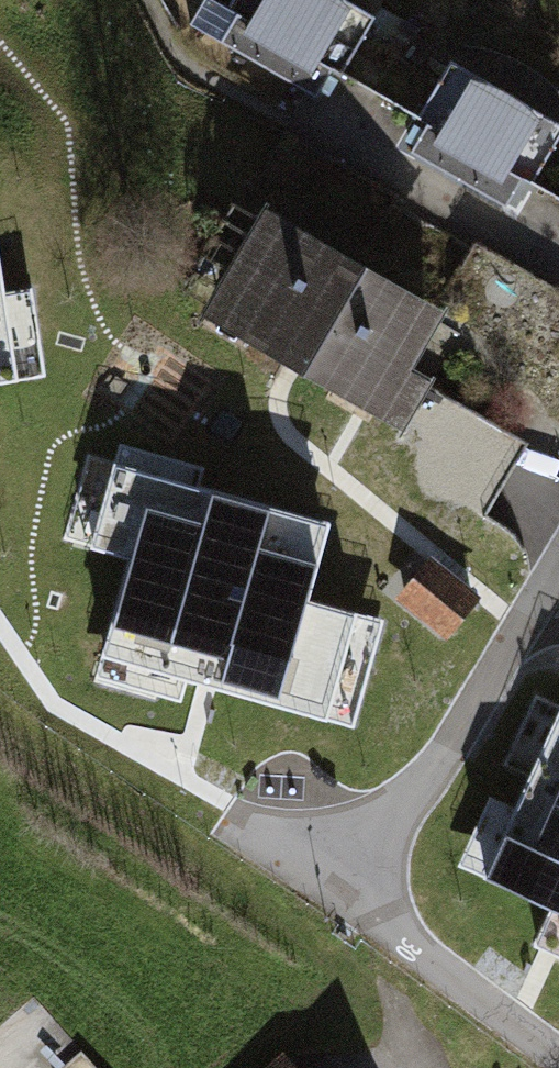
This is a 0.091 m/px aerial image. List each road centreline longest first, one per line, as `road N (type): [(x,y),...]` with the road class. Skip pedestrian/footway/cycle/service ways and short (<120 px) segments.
road 1 (residential): [(558,559),(374,874)]
road 2 (residential): [(374,874),(369,893),(388,928),(558,1058)]
road 3 (residential): [(374,874),(229,805)]

